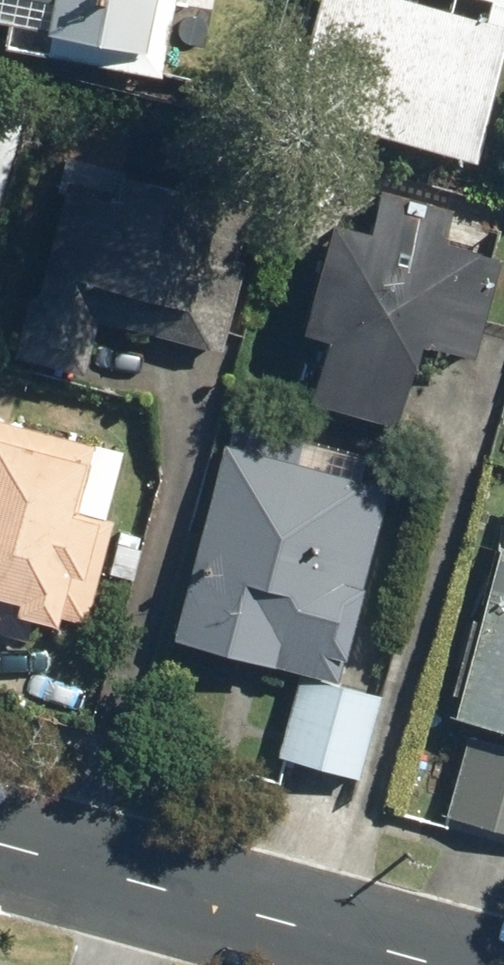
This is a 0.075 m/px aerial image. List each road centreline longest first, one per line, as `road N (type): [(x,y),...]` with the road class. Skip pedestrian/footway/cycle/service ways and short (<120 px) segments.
road 1 (residential): [(0,848),(421,964)]

